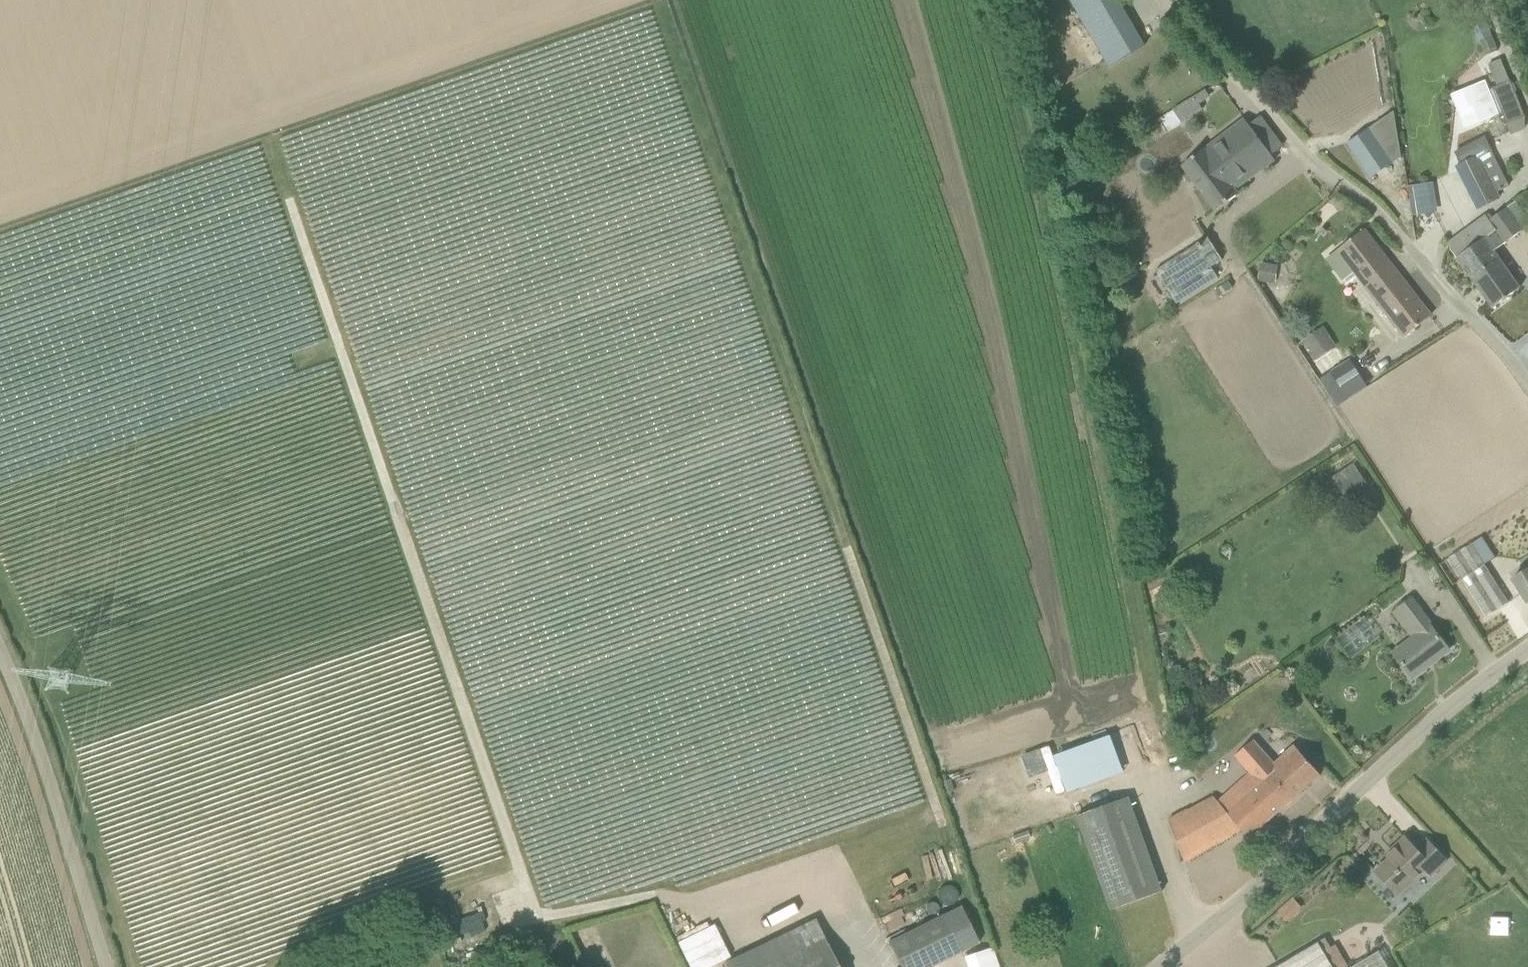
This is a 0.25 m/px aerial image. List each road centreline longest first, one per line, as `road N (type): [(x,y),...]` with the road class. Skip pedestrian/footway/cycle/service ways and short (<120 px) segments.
road 1 (track): [(867,966),(824,873),(708,910),(654,896),(538,921),(271,144)]
road 2 (track): [(995,0),(1168,723)]
road 3 (unclassified): [(1158,966),(1456,700),(1527,650)]
road 4 (unclassified): [(107,966),(31,721),(0,648)]

